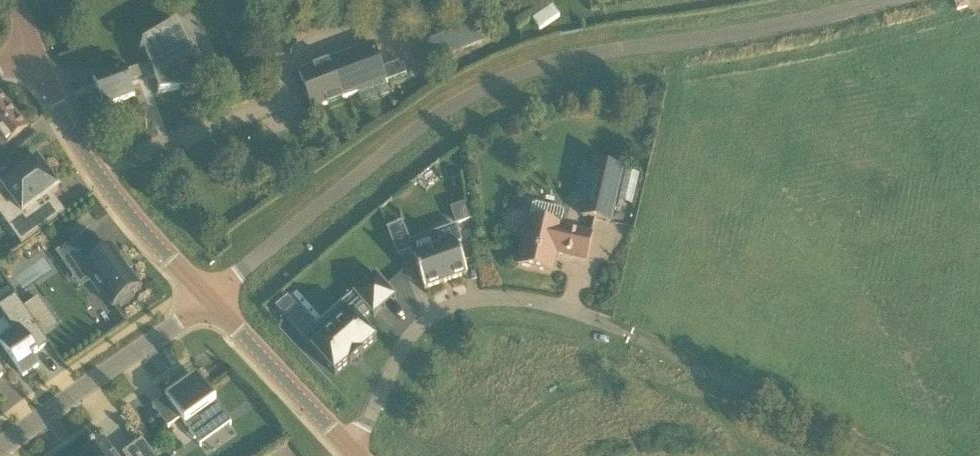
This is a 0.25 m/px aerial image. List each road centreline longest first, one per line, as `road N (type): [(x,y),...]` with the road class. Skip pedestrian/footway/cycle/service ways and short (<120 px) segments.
road 1 (residential): [(876,0),(530,67),(410,129),(209,304)]
road 2 (residential): [(865,455),(603,321),(533,300),(490,298),(450,305),(402,343),(361,455)]
road 3 (residential): [(209,304),(145,239),(60,111),(29,44)]
road 4 (residential): [(209,304),(64,396),(0,448)]
road 5 (residential): [(356,455),(209,304)]

